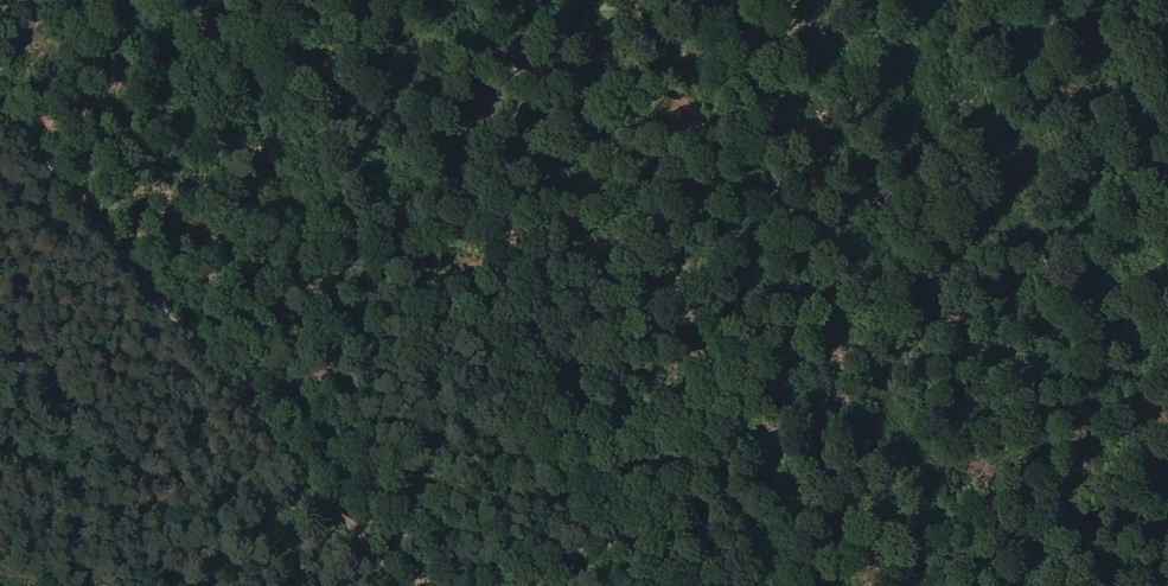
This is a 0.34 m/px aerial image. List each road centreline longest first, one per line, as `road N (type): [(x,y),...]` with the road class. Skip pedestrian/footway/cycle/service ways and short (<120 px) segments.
road 1 (track): [(413,585),(0,107)]

